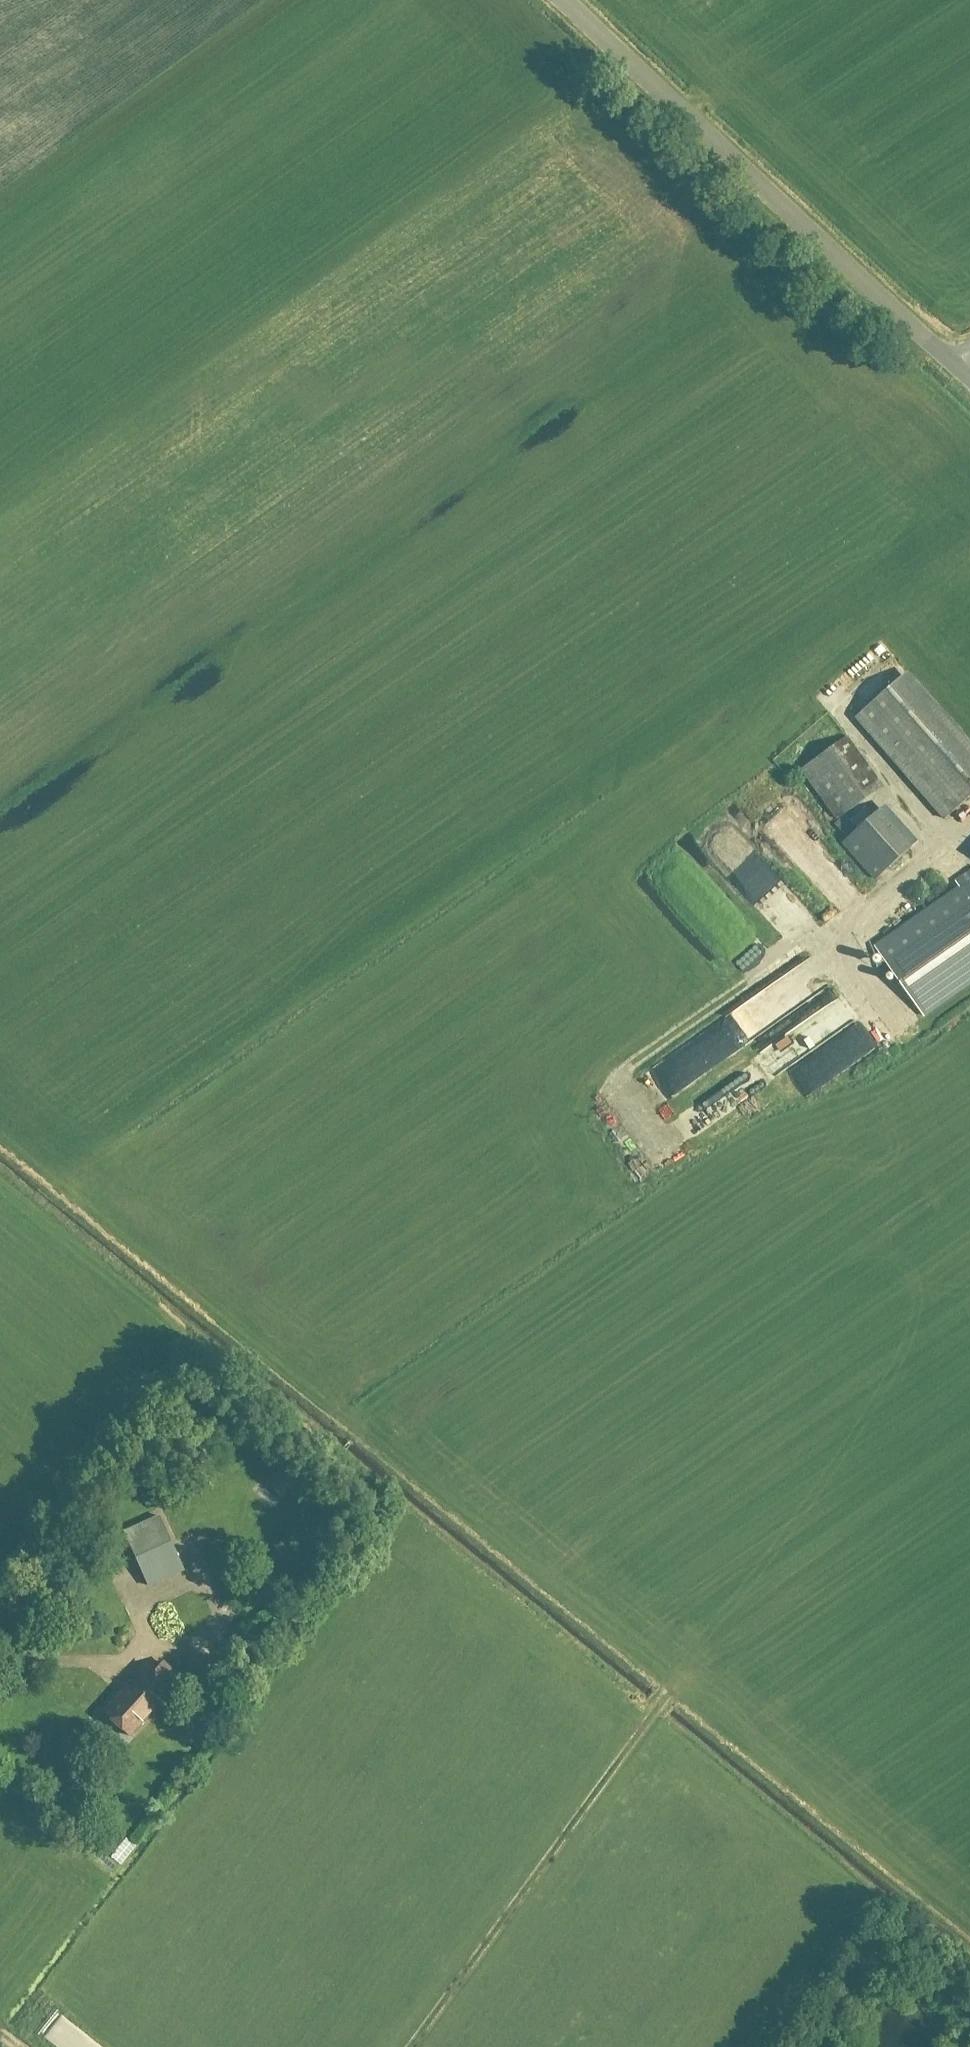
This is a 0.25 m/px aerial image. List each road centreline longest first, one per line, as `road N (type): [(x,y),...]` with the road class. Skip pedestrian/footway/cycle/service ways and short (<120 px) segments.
road 1 (unclassified): [(955,364),(569,0)]

